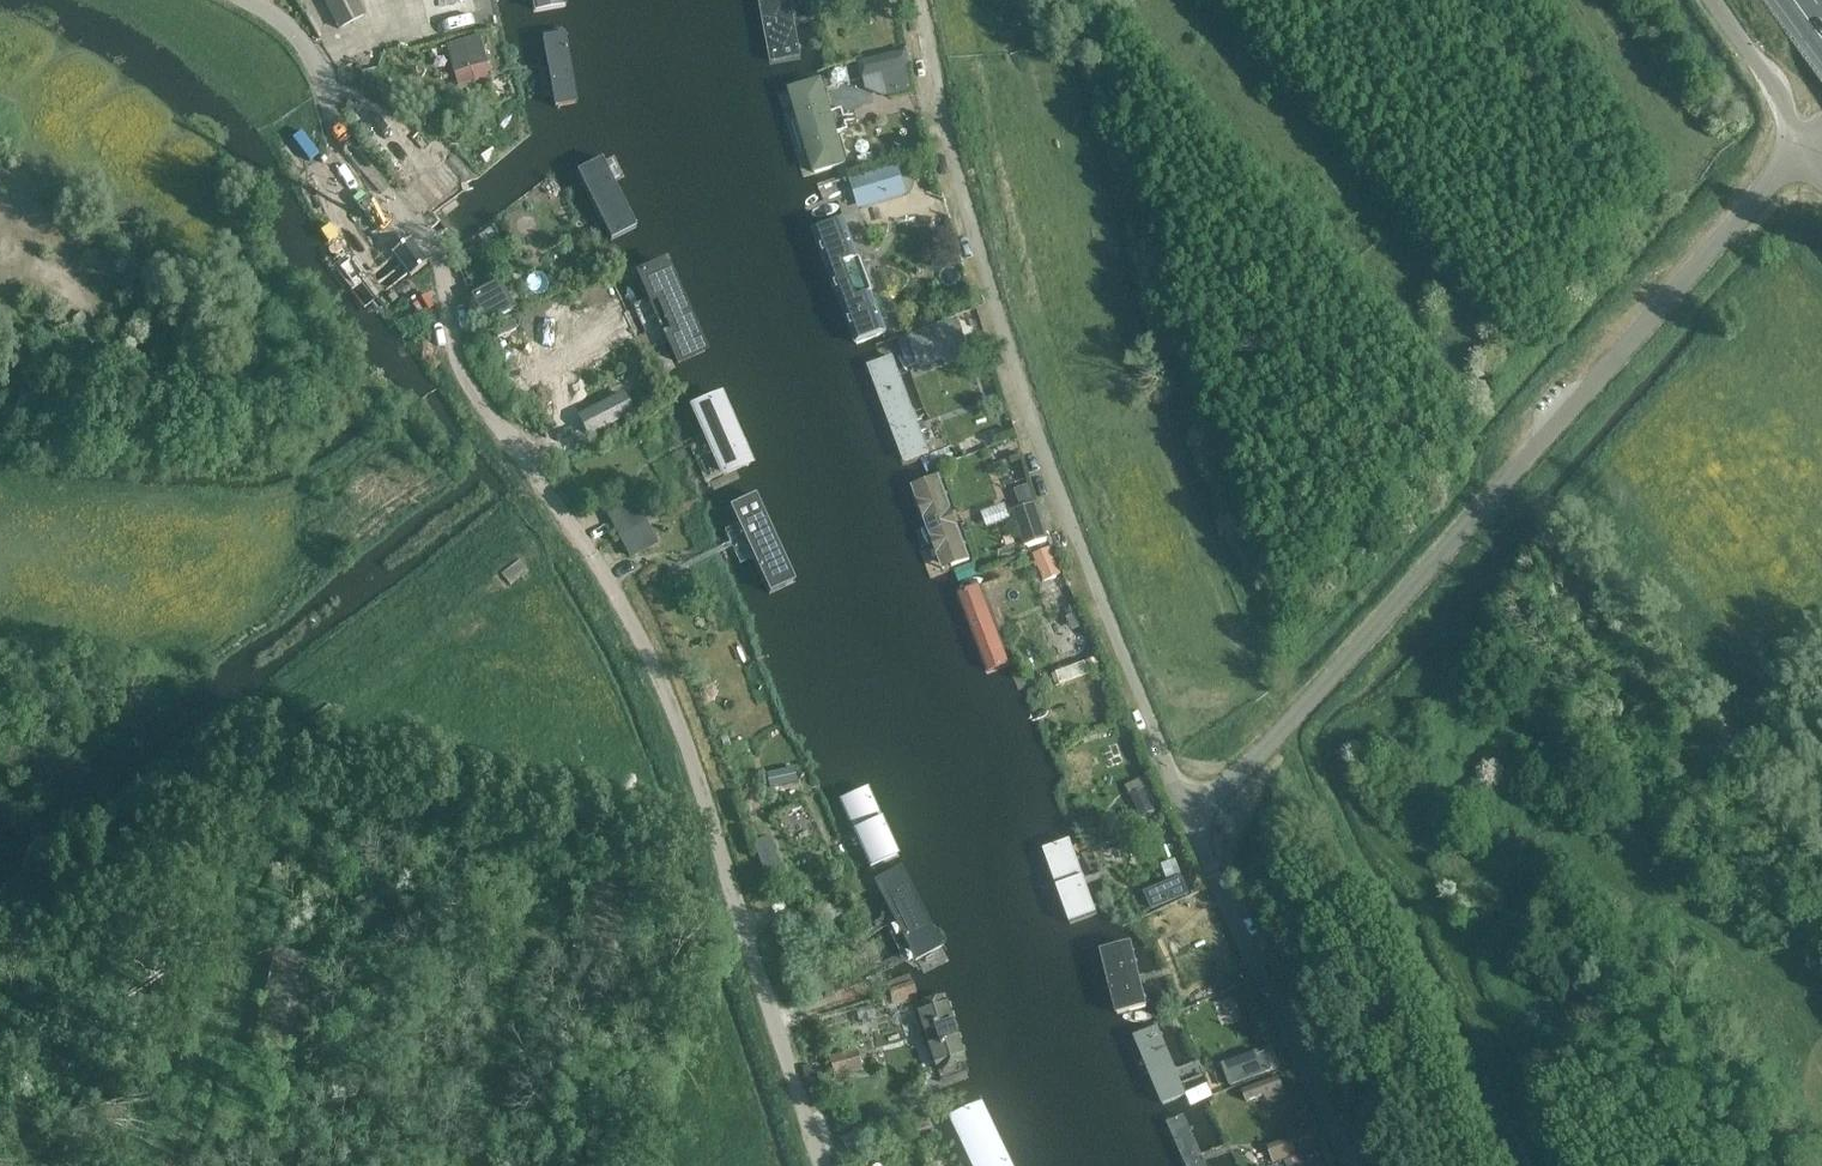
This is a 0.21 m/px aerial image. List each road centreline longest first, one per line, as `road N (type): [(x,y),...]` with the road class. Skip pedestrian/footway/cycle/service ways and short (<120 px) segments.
road 1 (unclassified): [(245,0),(297,39),(323,84),(341,144),(435,251),(464,378),(592,555),(651,660),(820,1165)]
road 2 (unclassified): [(1188,812),(1305,705),(1800,147)]
road 3 (unclassified): [(1188,812),(1022,388),(948,136),(920,0)]
road 4 (unclassified): [(1188,812),(1348,1165)]
road 5 (unclassified): [(1800,147),(1774,86),(1712,0)]

